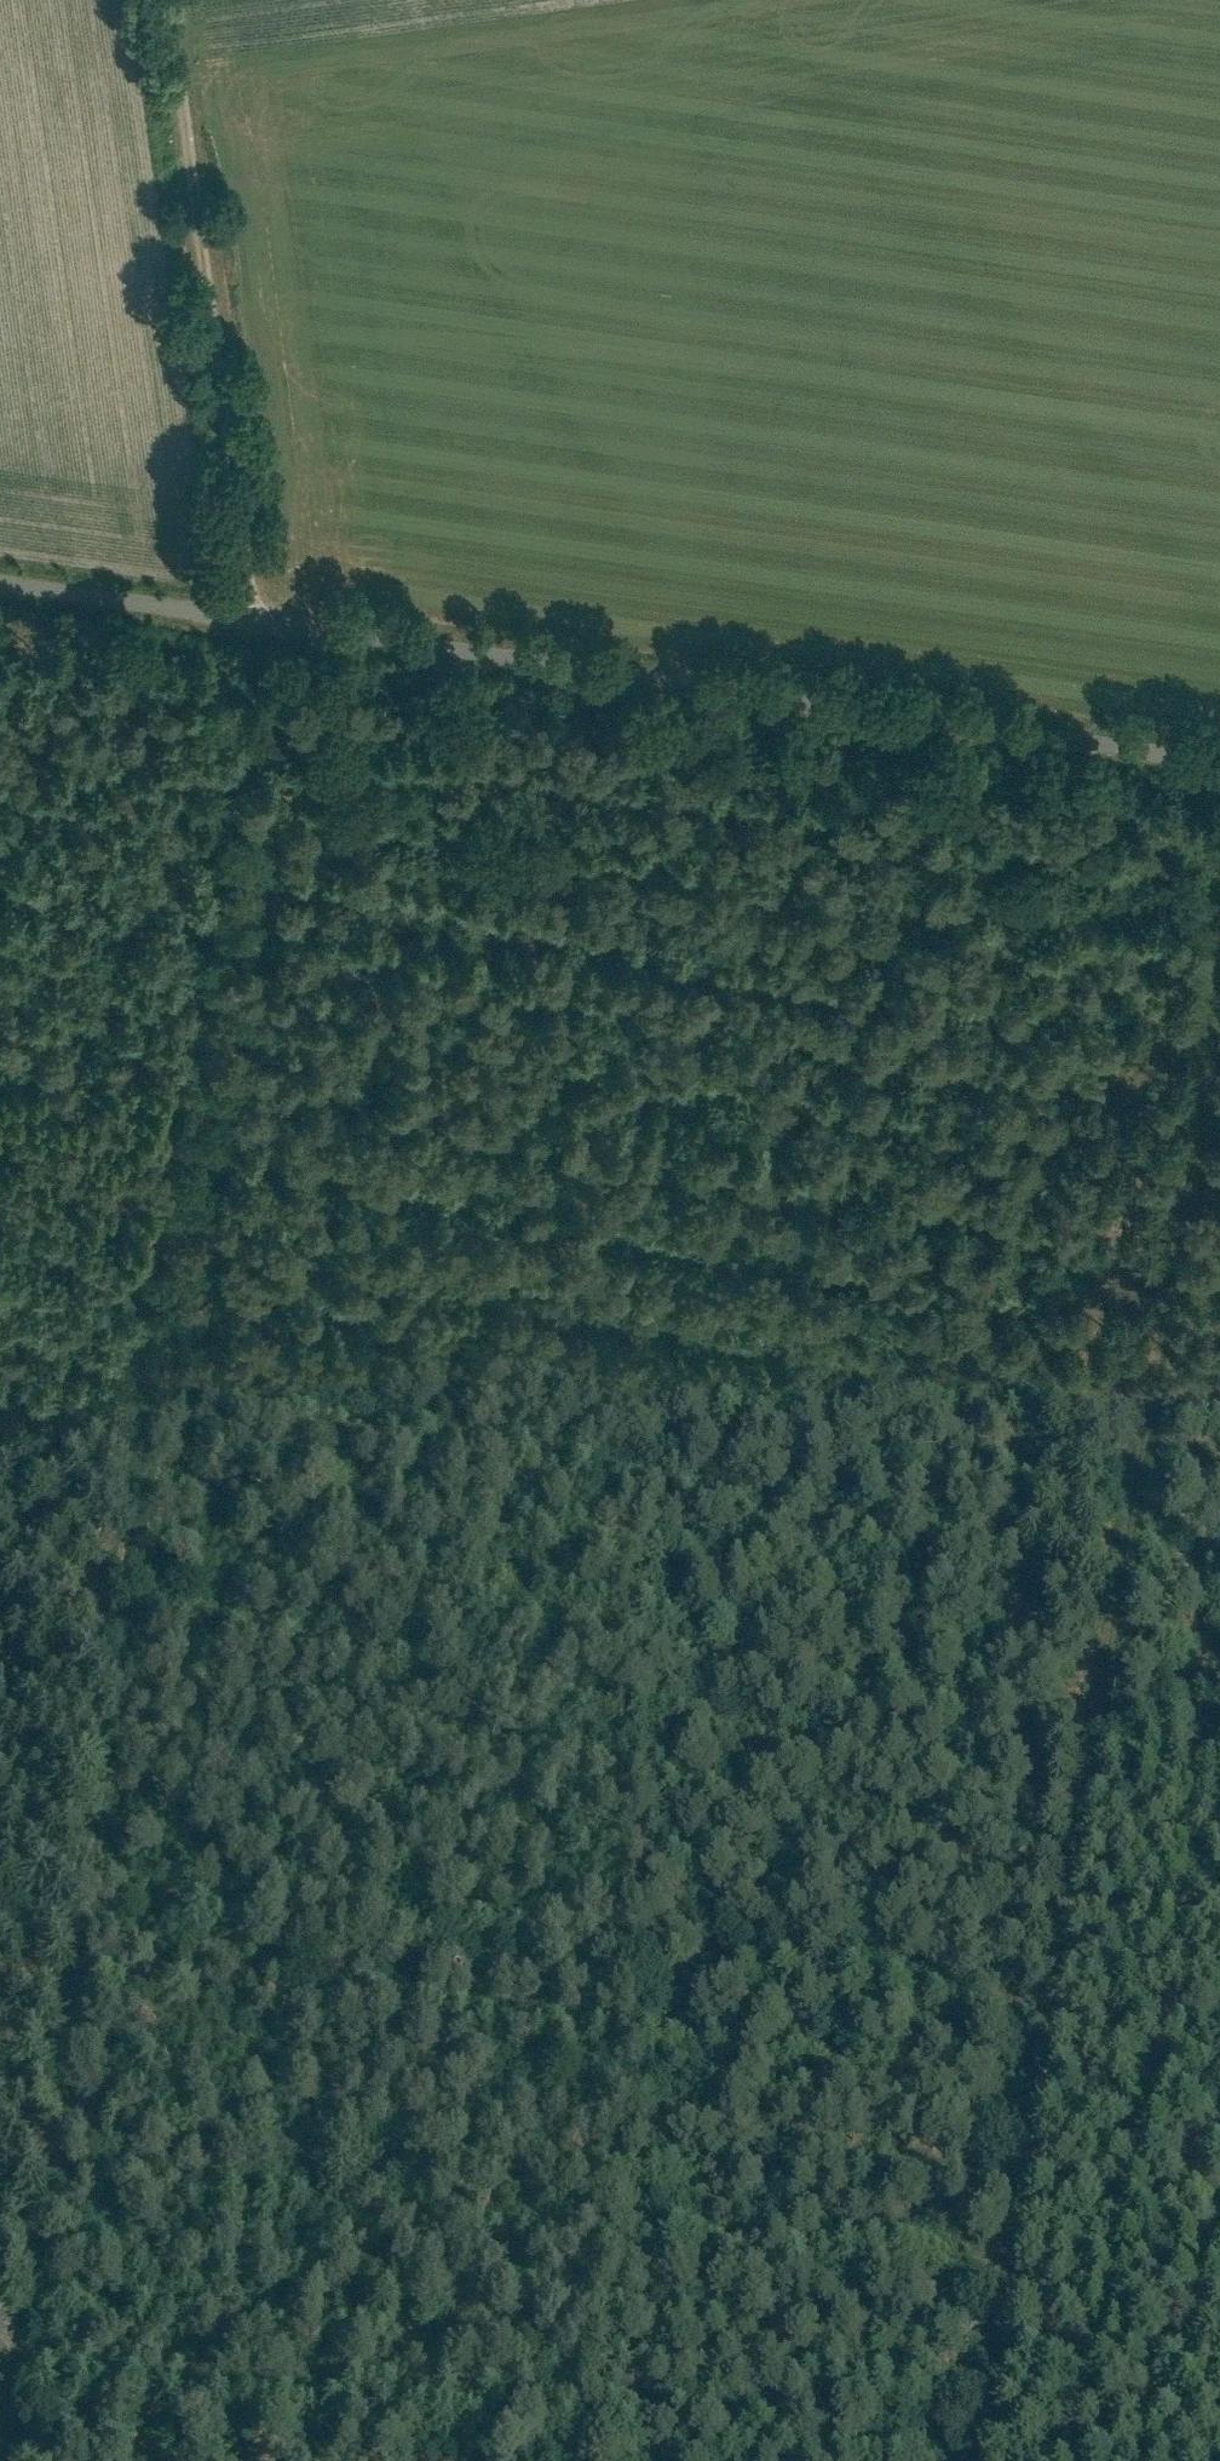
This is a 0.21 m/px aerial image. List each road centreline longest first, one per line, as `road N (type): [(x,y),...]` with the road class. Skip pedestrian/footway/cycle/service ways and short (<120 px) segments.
road 1 (unclassified): [(1219,762),(0,581)]

